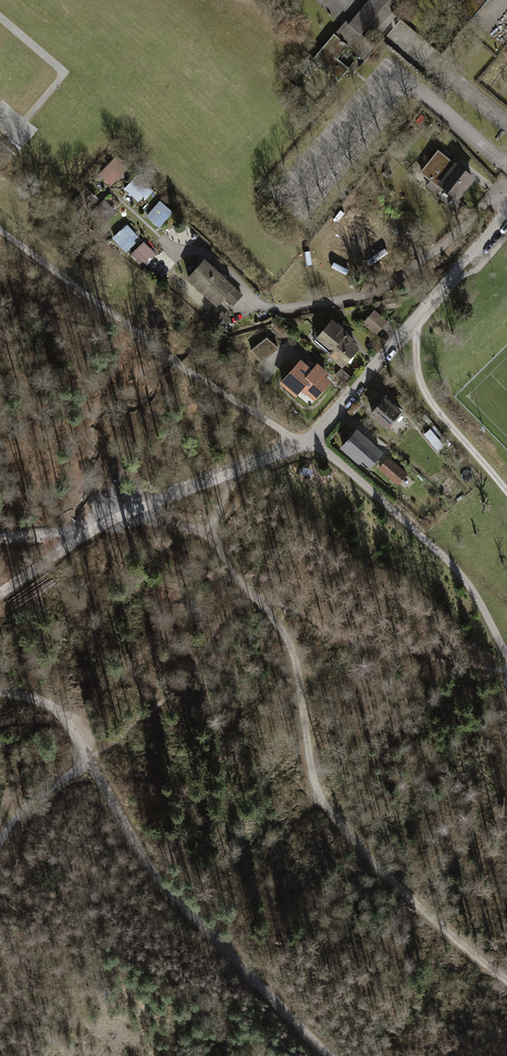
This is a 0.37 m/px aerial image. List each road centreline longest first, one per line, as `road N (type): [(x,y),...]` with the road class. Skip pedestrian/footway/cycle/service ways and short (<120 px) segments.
road 1 (track): [(0,692),(54,708),(149,869),(327,1055)]
road 2 (track): [(247,590),(294,655),(309,768),(323,804),(398,889),(506,979)]
road 3 (track): [(0,228),(253,412)]
road 4 (residential): [(506,213),(304,442)]
road 5 (track): [(506,660),(458,573),(332,457),(304,442)]
road 6 (track): [(247,590),(346,640),(506,670)]
road 7 (track): [(232,472),(97,525),(0,590)]
road 8 (track): [(407,326),(432,404),(506,494)]

